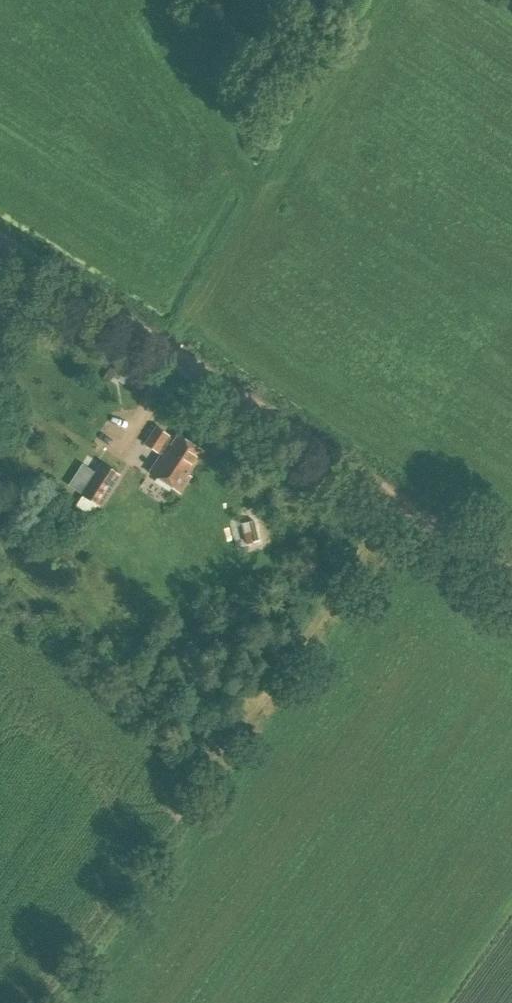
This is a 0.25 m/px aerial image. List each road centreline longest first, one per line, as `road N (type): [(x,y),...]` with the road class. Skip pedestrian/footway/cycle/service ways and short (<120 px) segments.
road 1 (track): [(39,1002),(410,507)]
road 2 (track): [(0,238),(511,574)]

